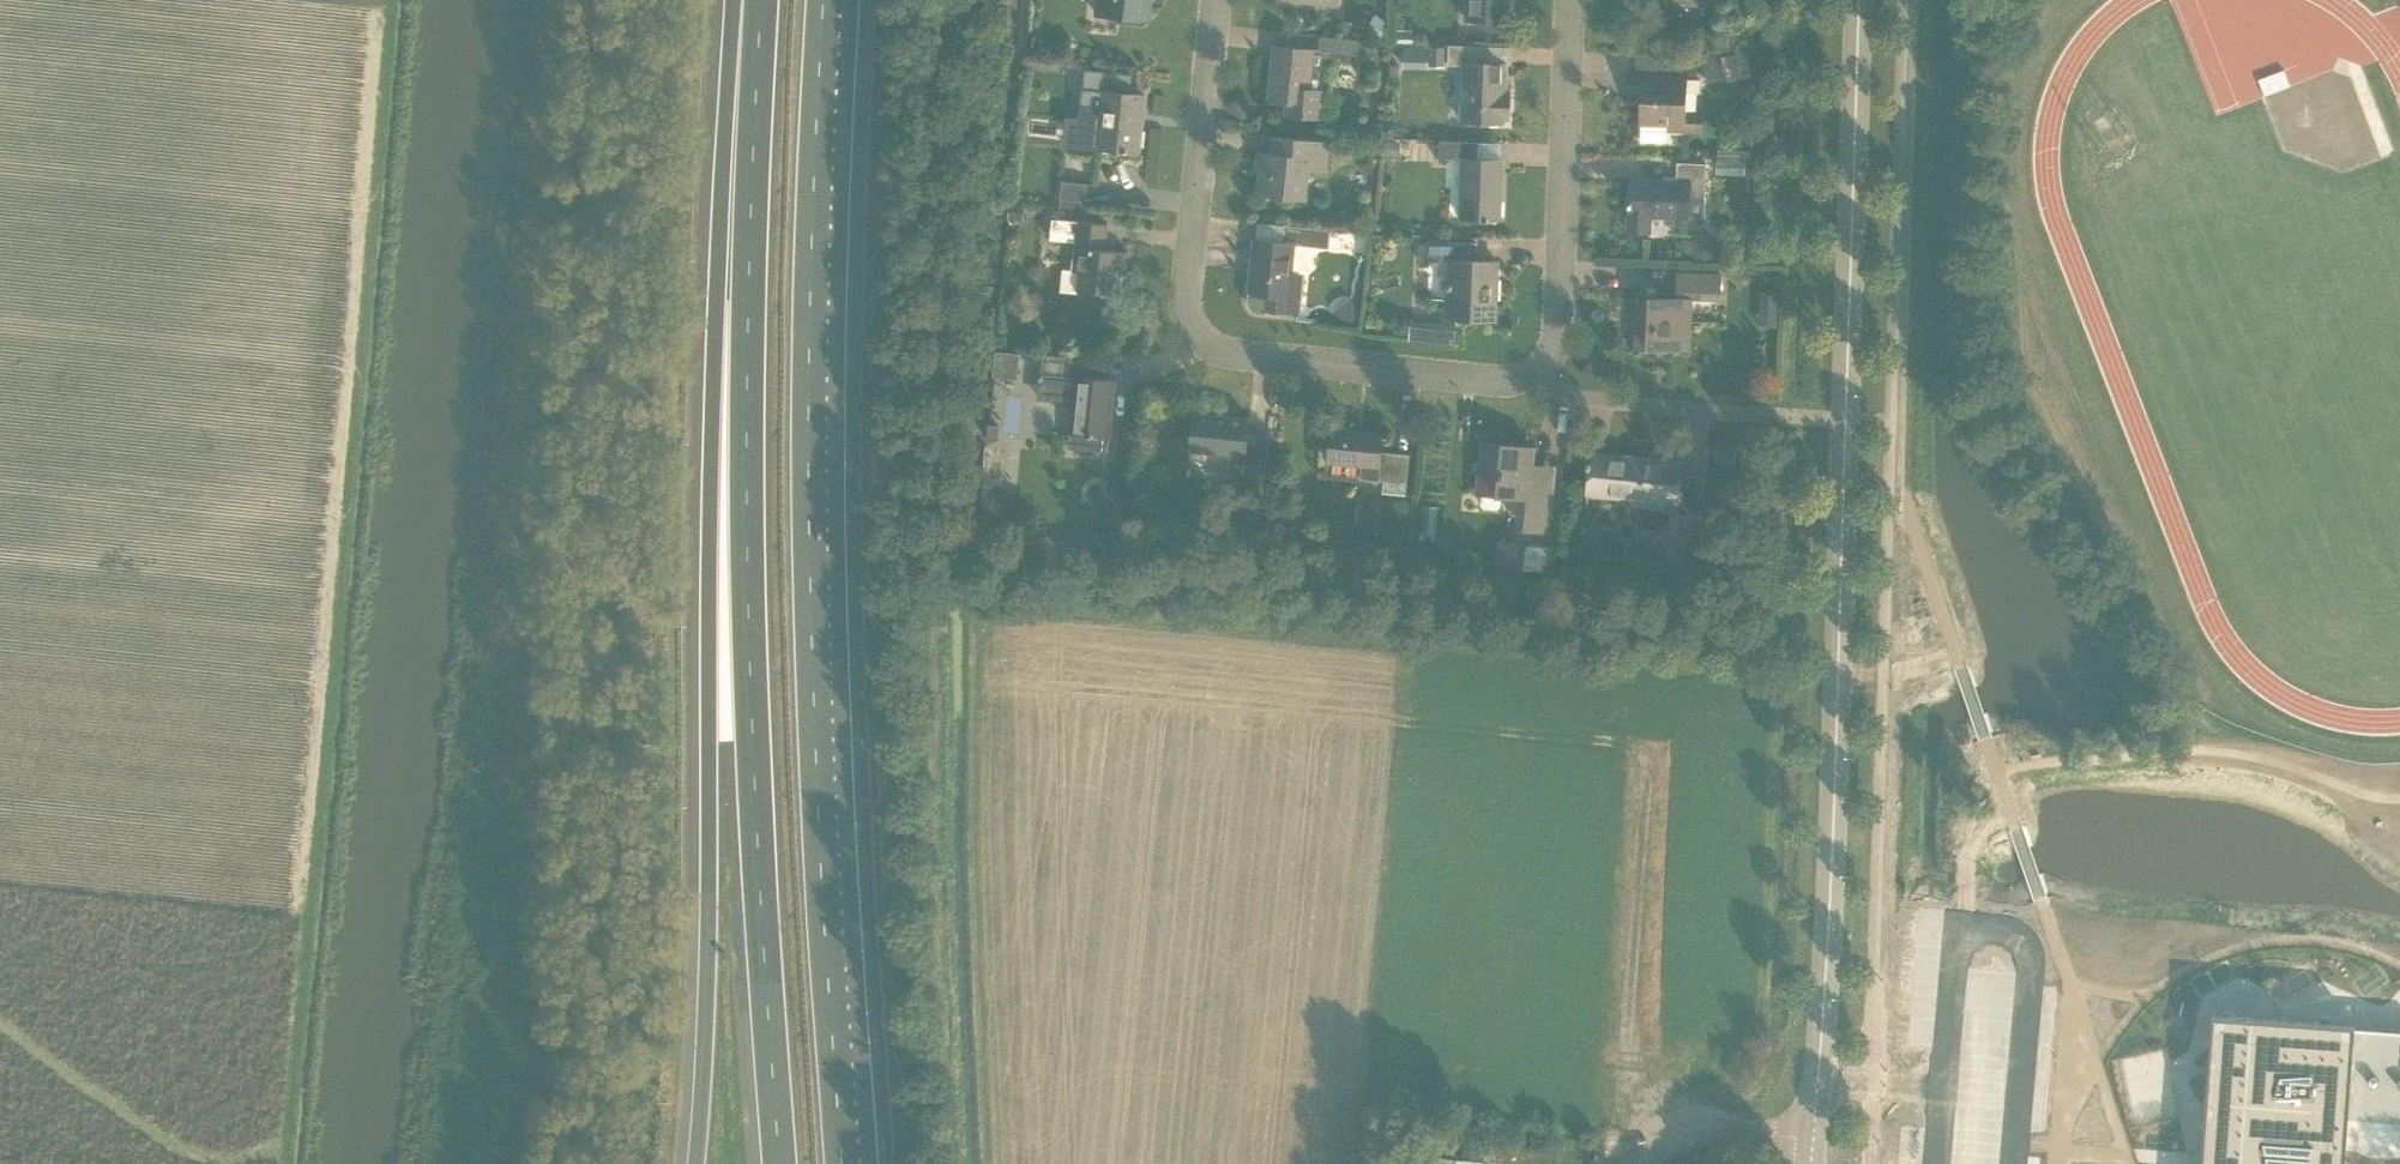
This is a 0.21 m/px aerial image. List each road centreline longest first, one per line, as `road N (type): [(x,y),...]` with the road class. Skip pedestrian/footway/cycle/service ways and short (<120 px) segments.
road 1 (motorway): [(845,1163),(823,861),(813,571),(814,197),(827,0)]
road 2 (motorway): [(764,0),(745,466),(782,1163)]
road 3 (tertiary): [(1812,1163),(1860,0)]
road 4 (motorway): [(734,0),(710,519),(707,965),(696,1163)]
road 5 (residential): [(1208,348),(1492,386),(1542,374),(1559,331),(1573,0)]
road 6 (residential): [(1217,0),(1187,293),(1190,324),(1208,348)]

